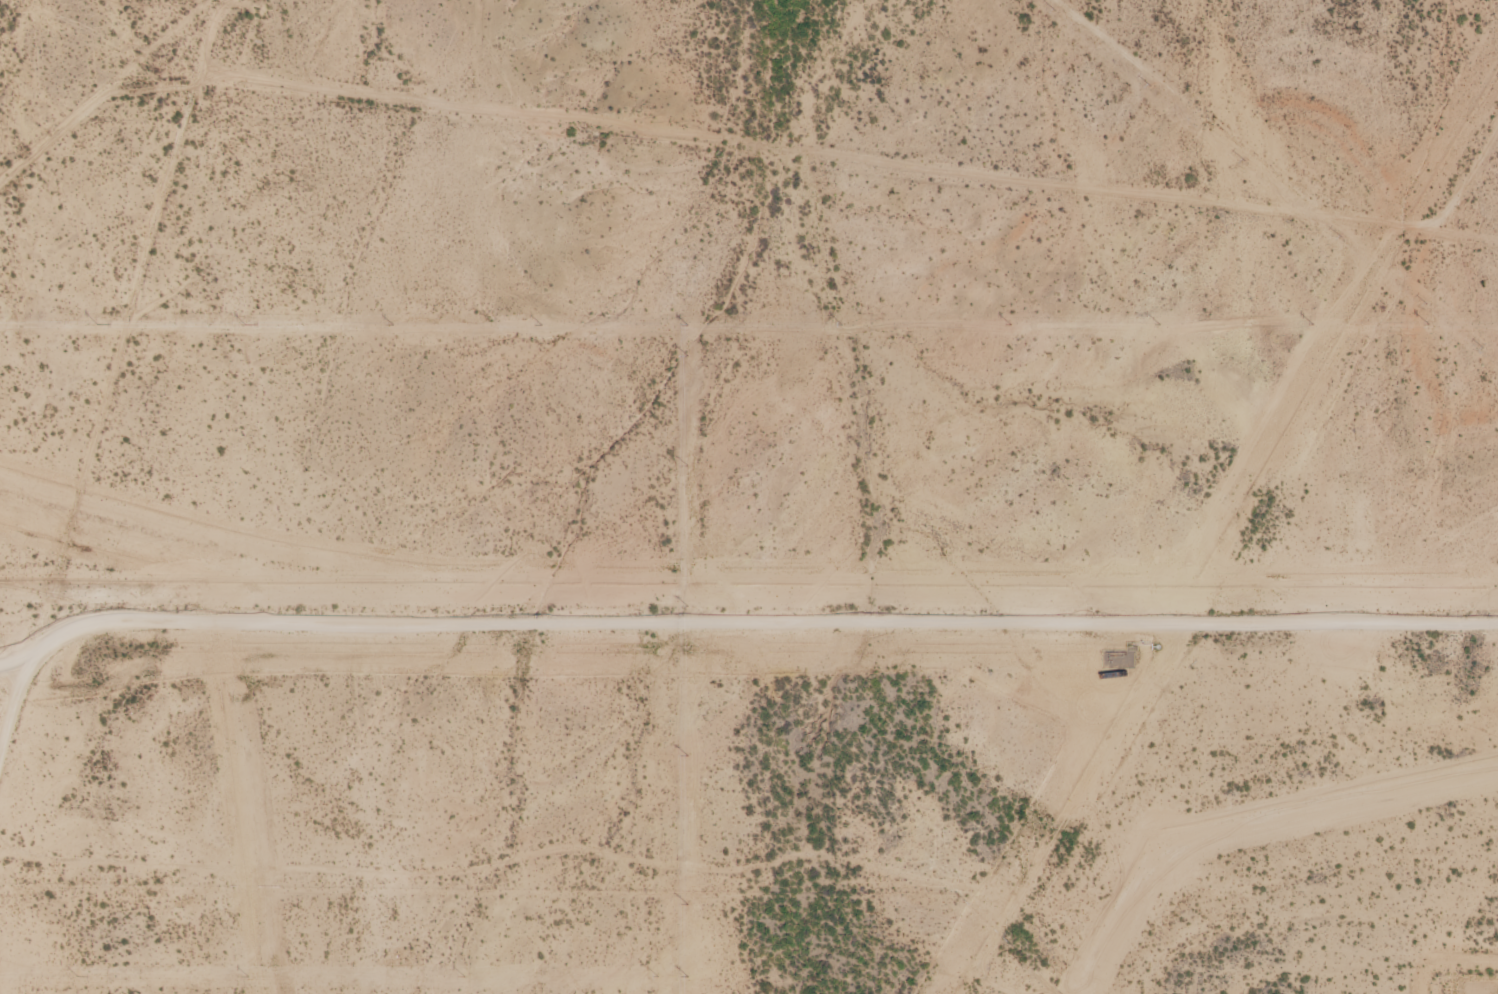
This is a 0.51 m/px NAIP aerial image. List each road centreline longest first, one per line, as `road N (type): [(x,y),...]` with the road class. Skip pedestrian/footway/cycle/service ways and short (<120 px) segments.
road 1 (residential): [(0,764),(33,632),(1497,635)]

